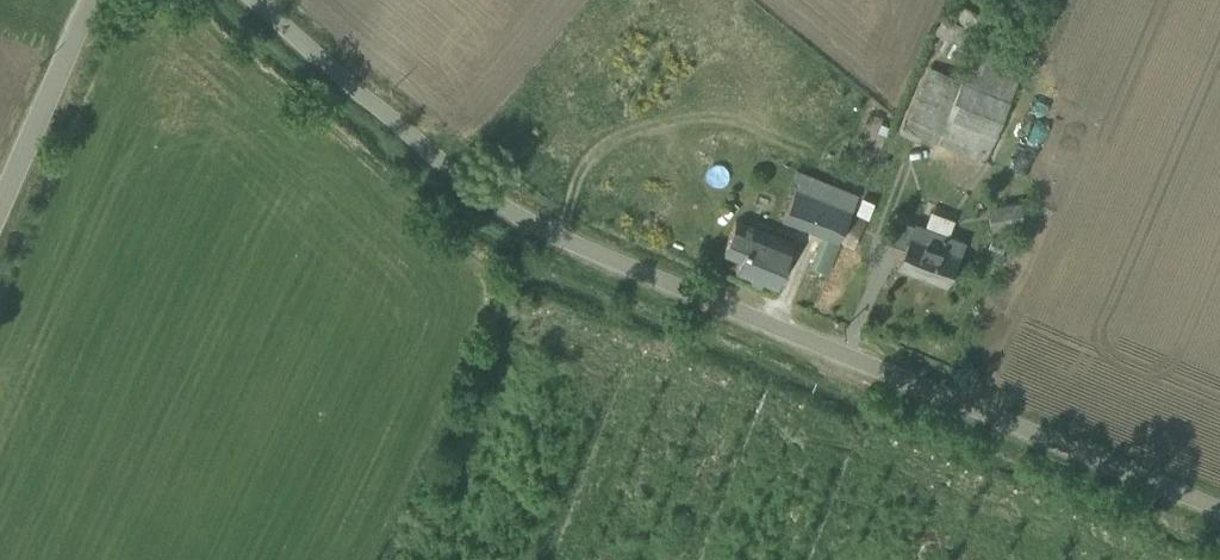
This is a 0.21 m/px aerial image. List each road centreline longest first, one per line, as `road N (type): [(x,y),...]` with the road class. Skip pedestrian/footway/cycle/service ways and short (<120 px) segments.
road 1 (unclassified): [(1219,507),(530,222),(404,131),(257,0)]
road 2 (unclassified): [(0,211),(93,0)]

